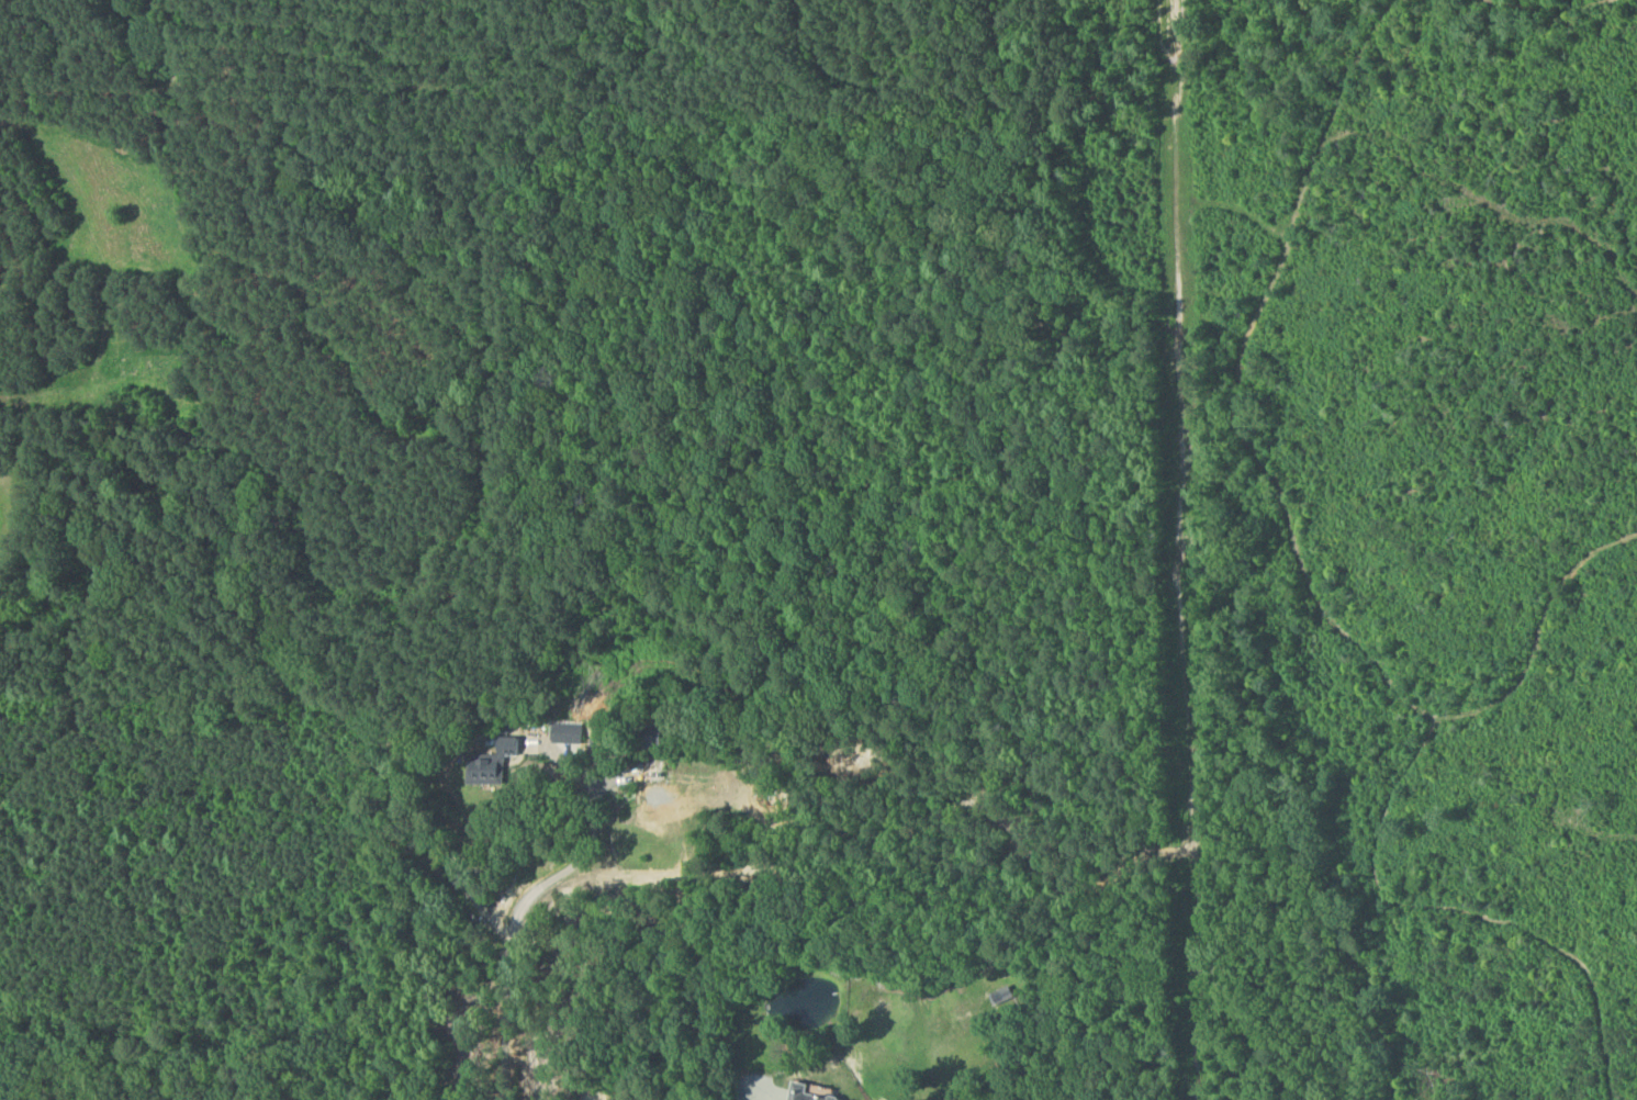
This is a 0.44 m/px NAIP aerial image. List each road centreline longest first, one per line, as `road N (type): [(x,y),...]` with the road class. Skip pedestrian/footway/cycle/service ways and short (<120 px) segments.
road 1 (residential): [(506,1099),(506,969),(518,913),(531,891),(578,858),(594,788)]

